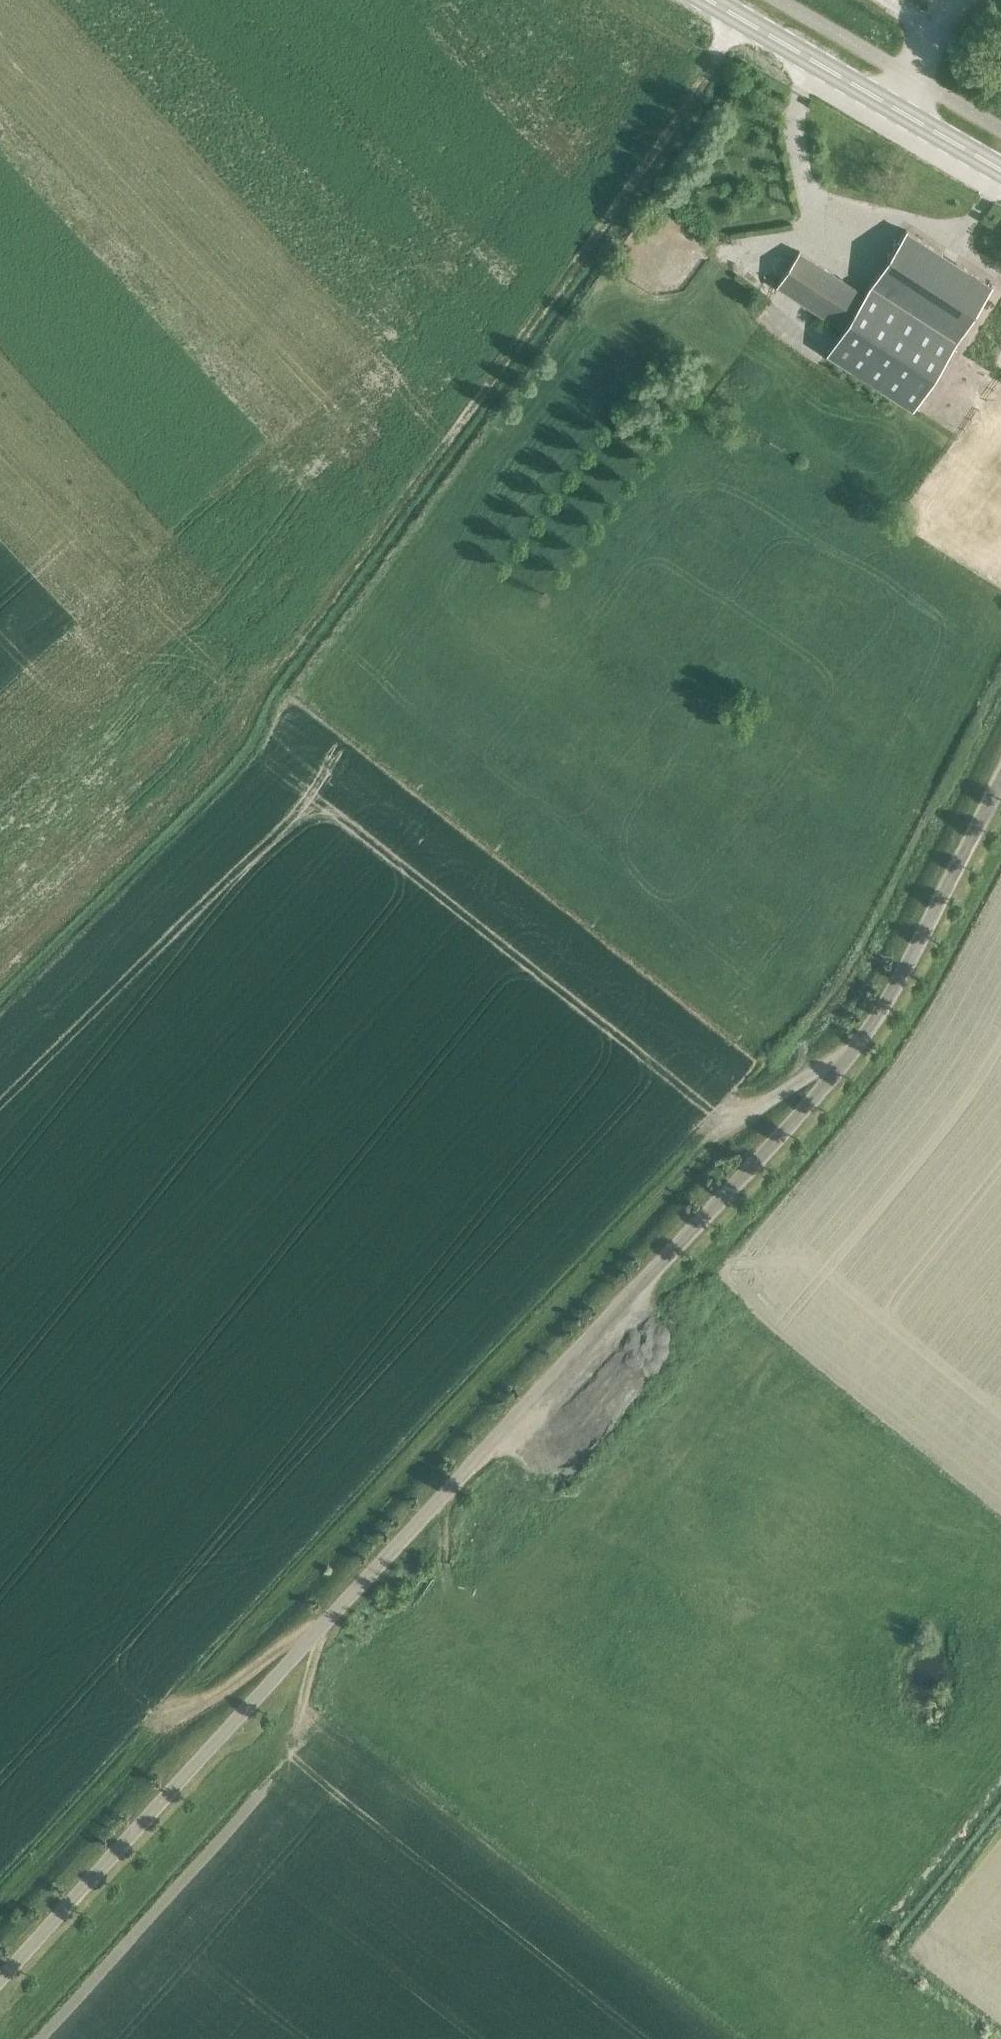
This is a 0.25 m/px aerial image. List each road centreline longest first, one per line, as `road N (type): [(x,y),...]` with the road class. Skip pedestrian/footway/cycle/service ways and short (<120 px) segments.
road 1 (track): [(0,1981),(819,1096),(881,1014),(1000,782)]
road 2 (secondary): [(709,0),(1000,170)]

